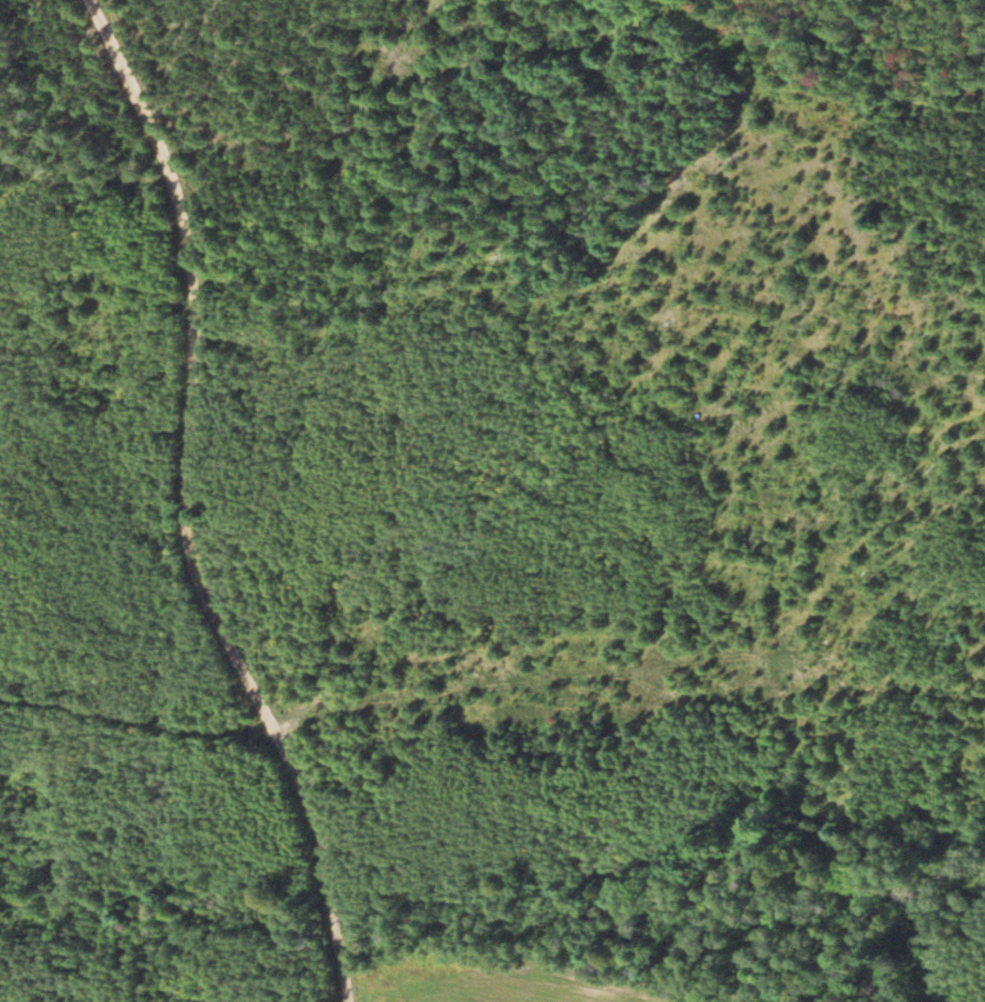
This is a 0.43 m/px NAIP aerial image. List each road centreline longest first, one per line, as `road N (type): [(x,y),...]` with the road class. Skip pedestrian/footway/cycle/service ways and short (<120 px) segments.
road 1 (residential): [(337,1001),(325,880),(286,742),(203,570),(172,482),(189,297),(173,137),(94,0)]

